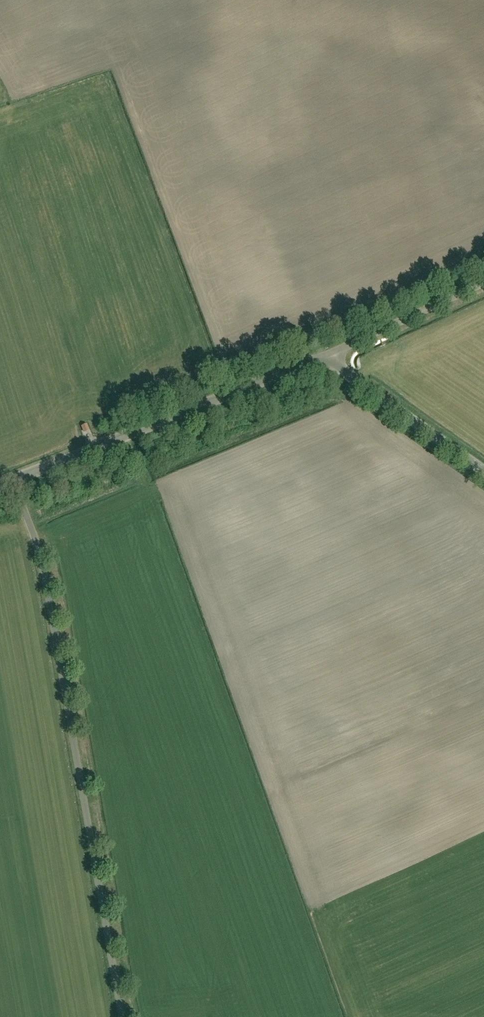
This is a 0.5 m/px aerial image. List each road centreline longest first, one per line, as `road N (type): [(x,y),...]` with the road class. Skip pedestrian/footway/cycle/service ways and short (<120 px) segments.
road 1 (unclassified): [(0,486),(331,354)]
road 2 (unclassified): [(483,474),(338,368),(331,354)]
road 3 (unclassified): [(331,354),(483,284)]

